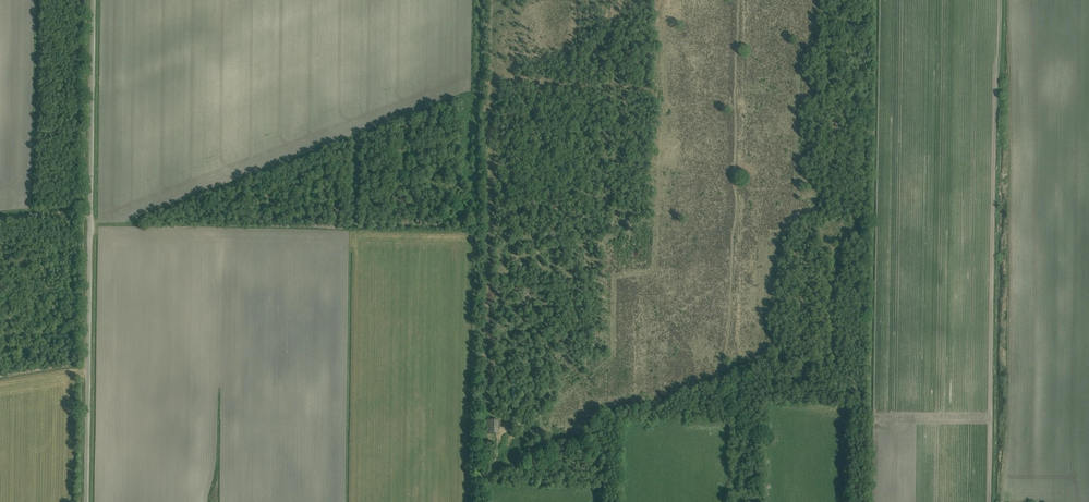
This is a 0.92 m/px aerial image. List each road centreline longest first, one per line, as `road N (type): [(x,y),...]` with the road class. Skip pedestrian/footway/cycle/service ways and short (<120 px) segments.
road 1 (unclassified): [(87,501),(93,0)]
road 2 (track): [(472,477),(479,0)]
road 3 (track): [(472,501),(472,477),(543,460),(582,438),(612,408),(653,410),(677,391),(714,382)]

